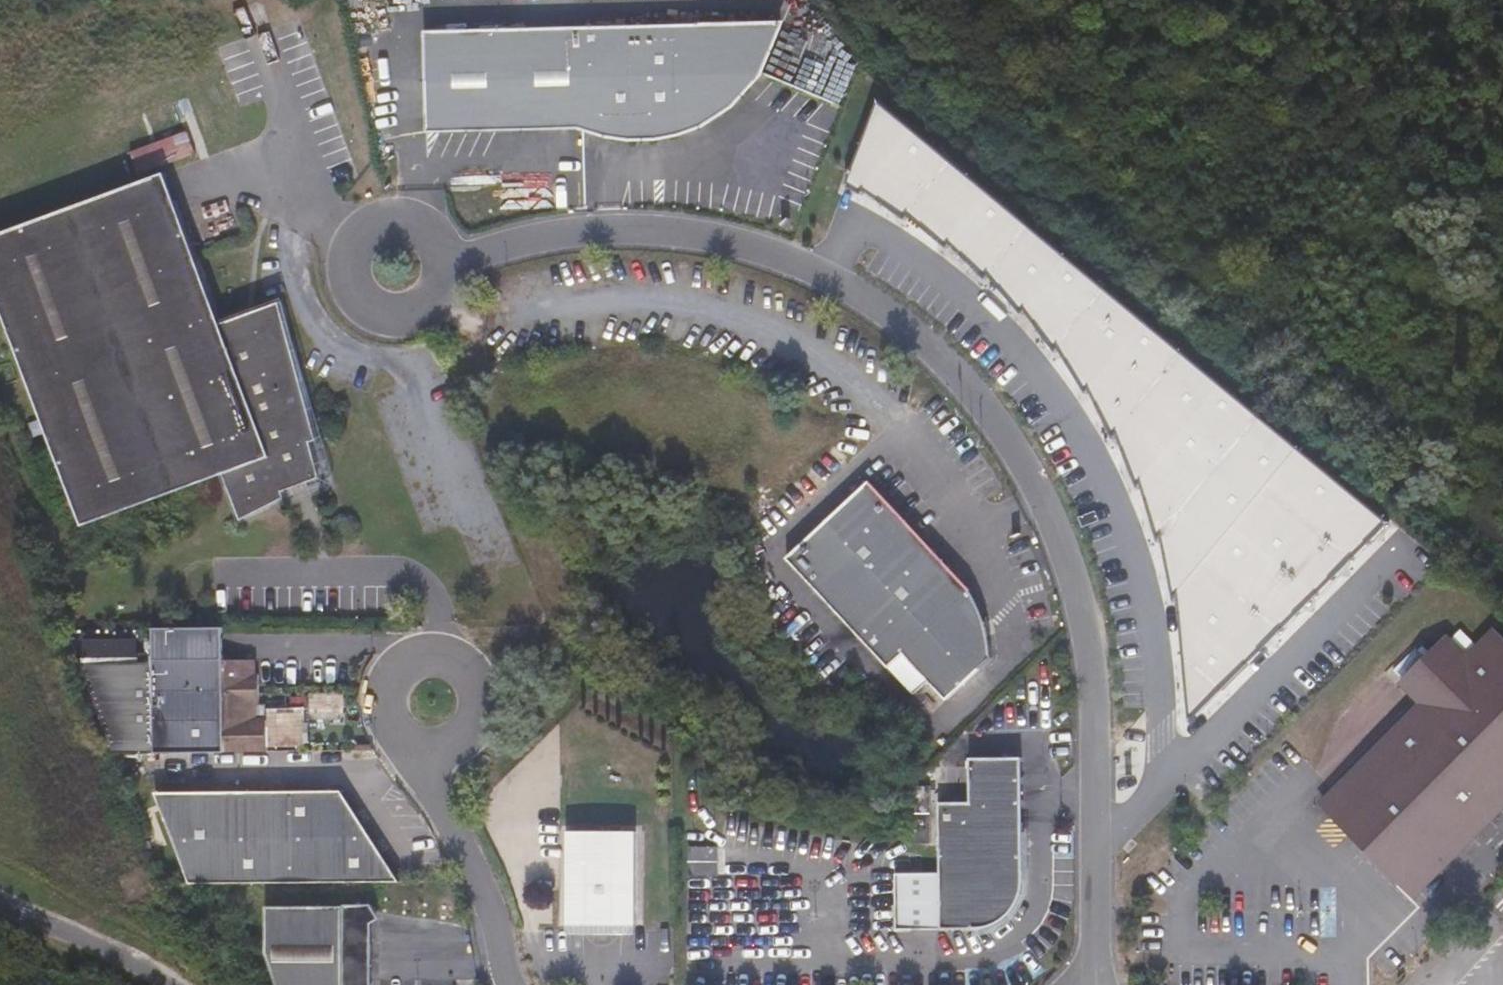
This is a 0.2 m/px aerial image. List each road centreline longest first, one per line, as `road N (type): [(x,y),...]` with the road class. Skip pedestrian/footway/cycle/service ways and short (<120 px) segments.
road 1 (unclassified): [(0,901),(172,984)]

